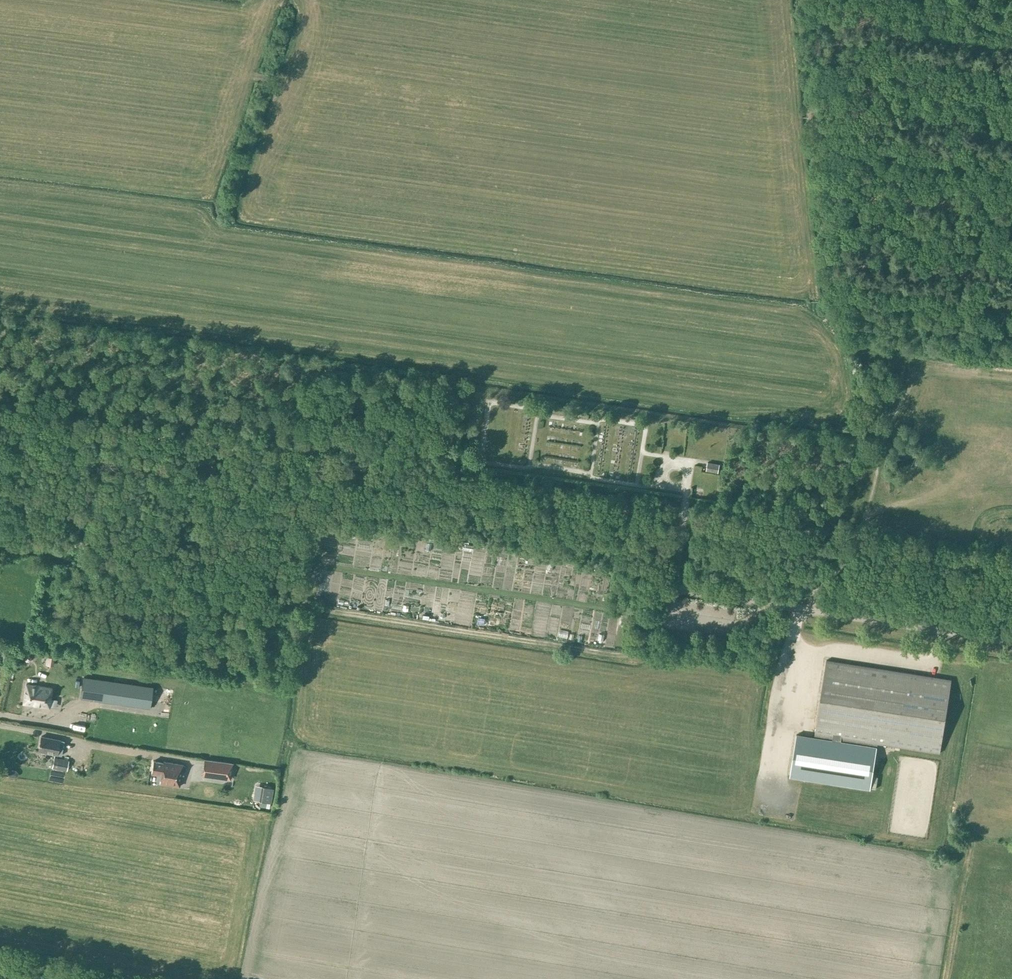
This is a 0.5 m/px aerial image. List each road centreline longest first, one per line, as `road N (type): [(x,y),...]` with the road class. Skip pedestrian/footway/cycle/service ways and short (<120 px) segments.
road 1 (unclassified): [(1011,642),(678,590),(683,518)]

